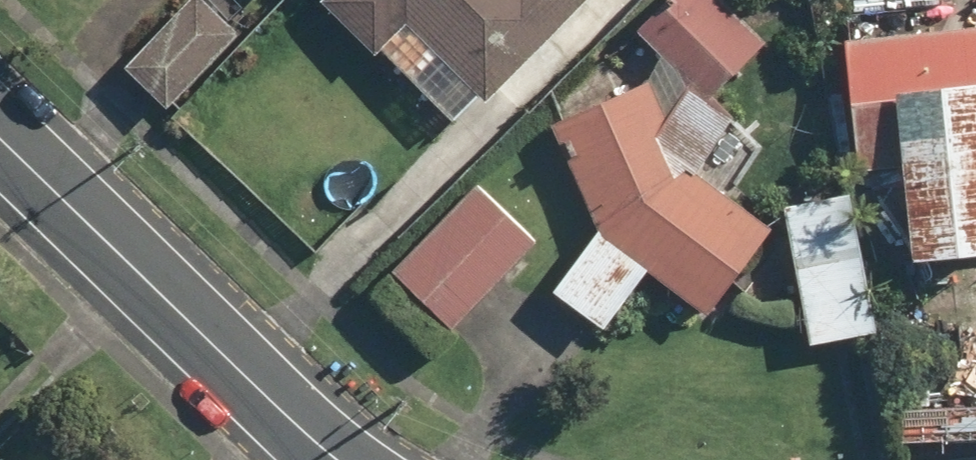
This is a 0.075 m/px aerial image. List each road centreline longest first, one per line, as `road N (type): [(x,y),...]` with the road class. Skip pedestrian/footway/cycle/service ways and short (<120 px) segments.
road 1 (residential): [(336,459),(0,138)]

